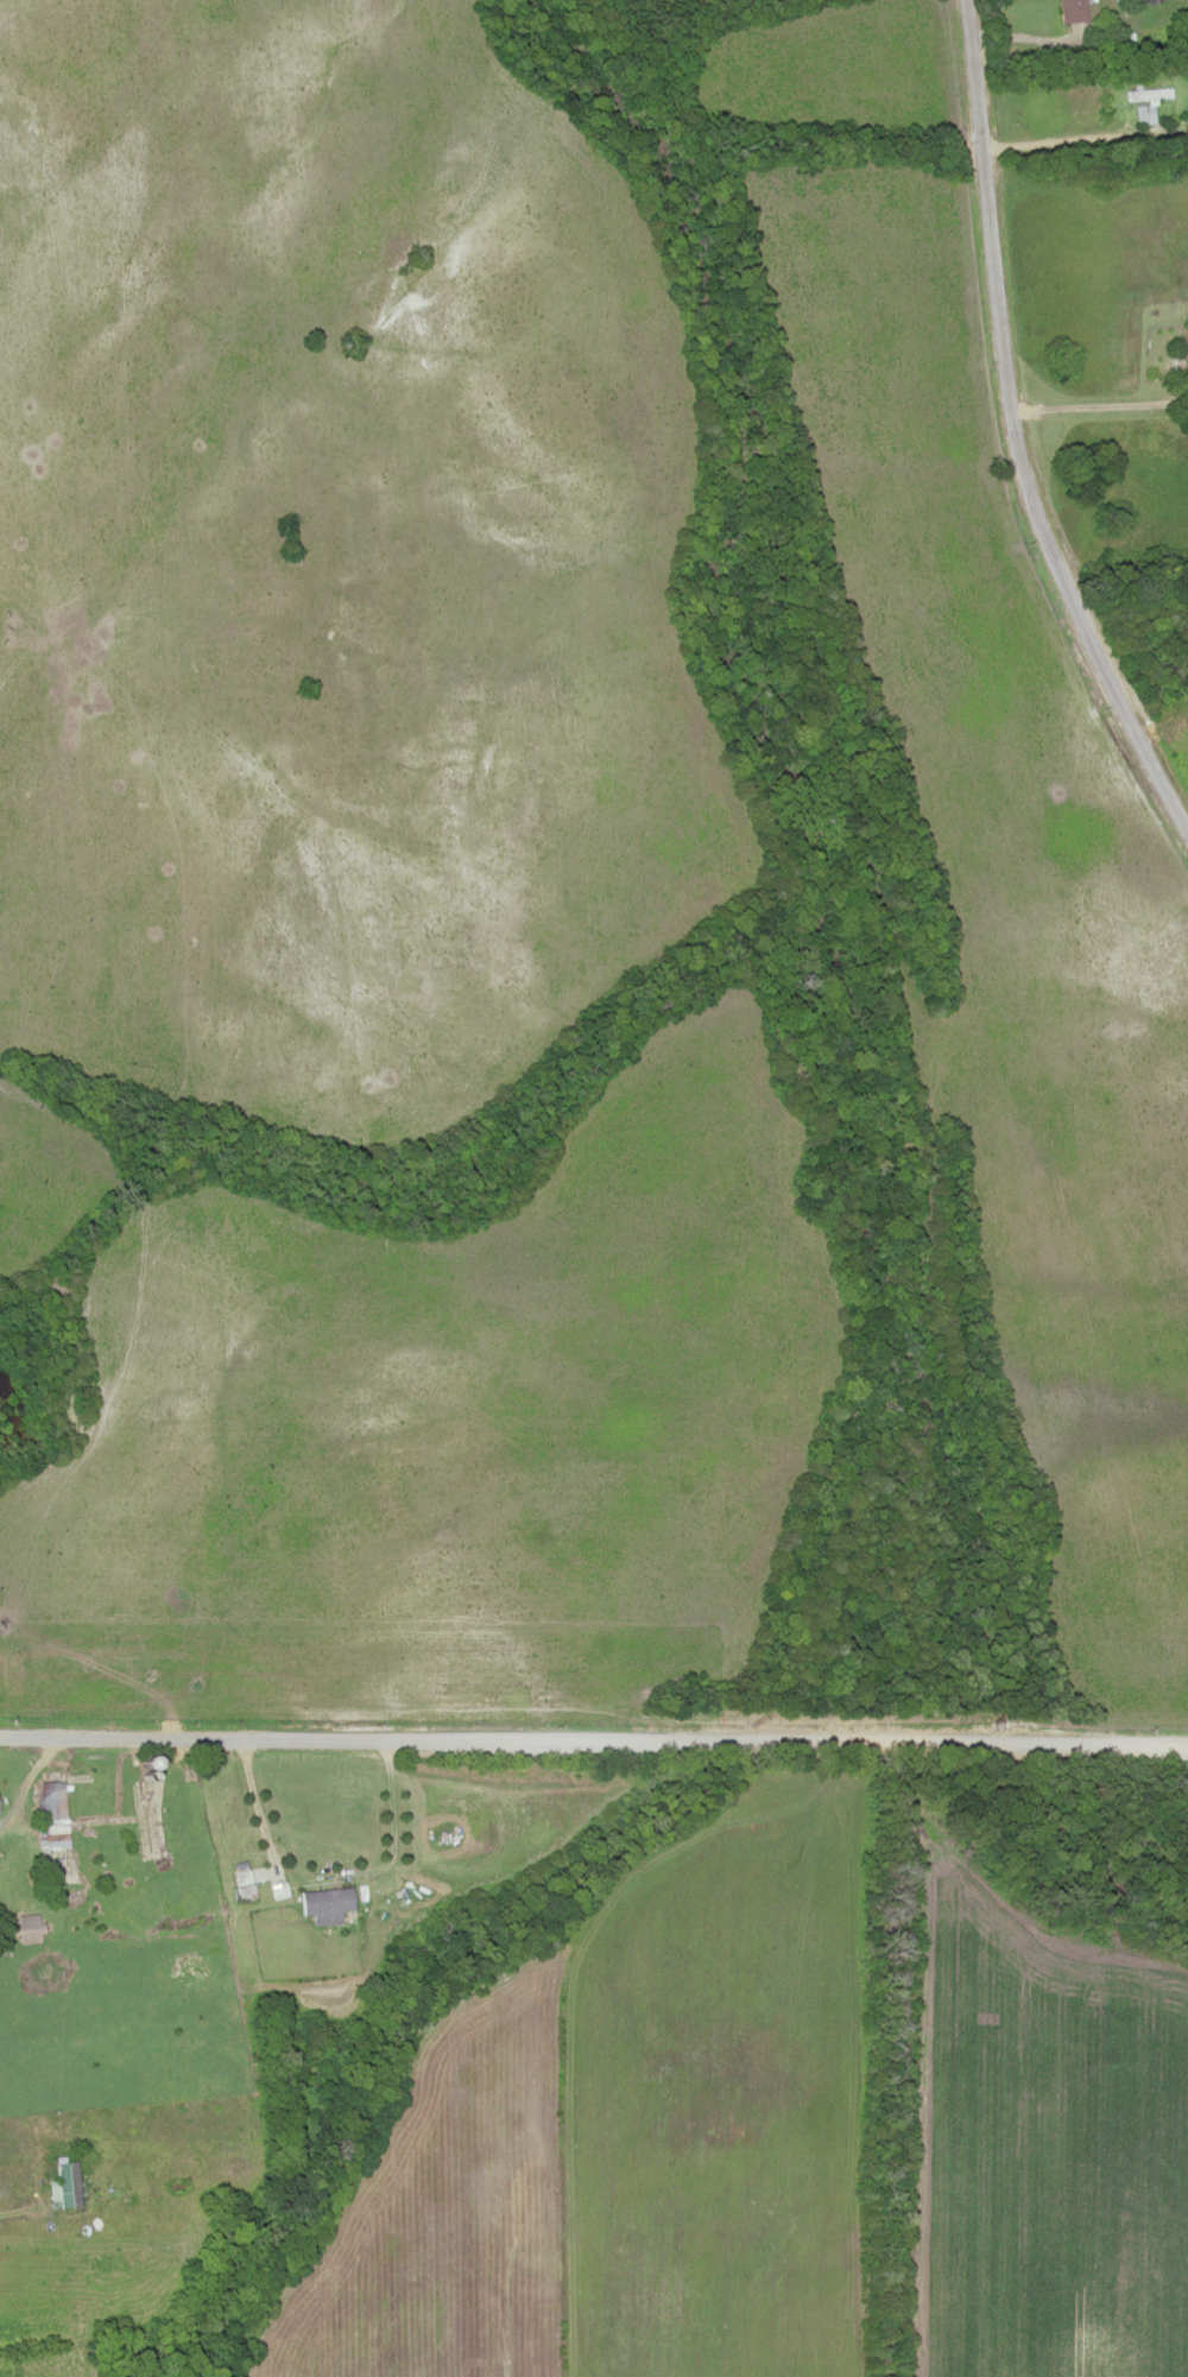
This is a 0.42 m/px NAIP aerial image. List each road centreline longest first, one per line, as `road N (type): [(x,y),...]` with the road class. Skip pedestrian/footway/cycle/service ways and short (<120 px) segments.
road 1 (residential): [(0,1734),(1011,1730),(1187,1741)]
road 2 (residential): [(1187,830),(1069,602),(1026,483),(1007,392),(977,101)]

